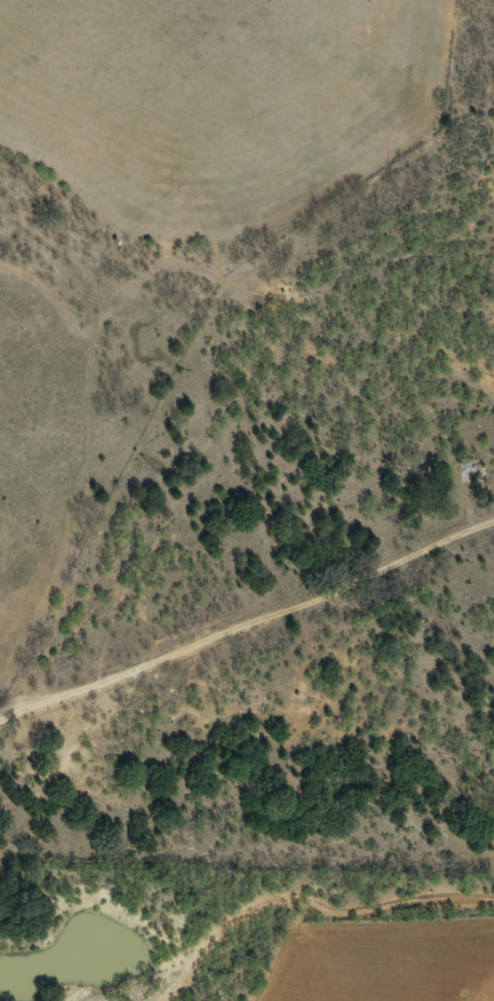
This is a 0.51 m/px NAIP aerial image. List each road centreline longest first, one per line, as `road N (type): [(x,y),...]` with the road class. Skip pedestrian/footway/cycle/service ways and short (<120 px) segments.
road 1 (residential): [(0,756),(493,531)]

